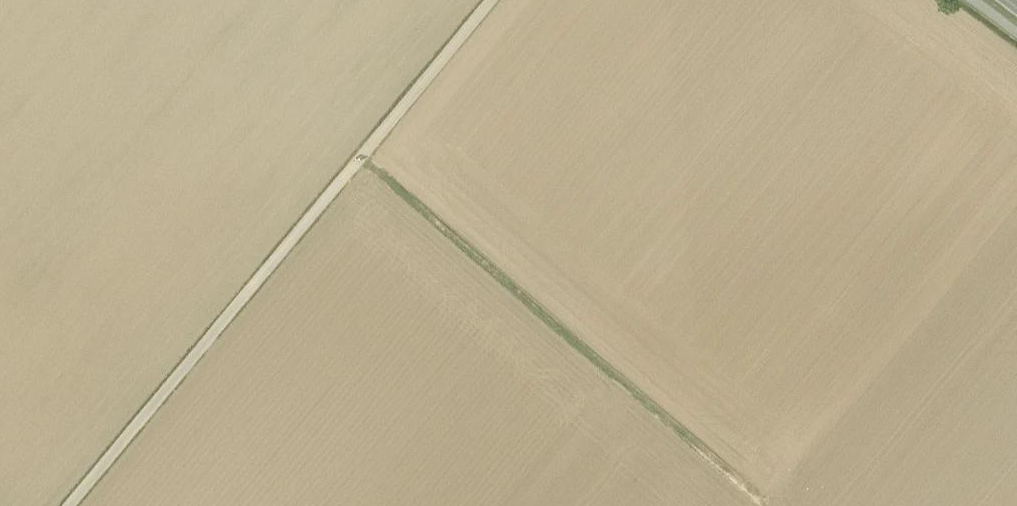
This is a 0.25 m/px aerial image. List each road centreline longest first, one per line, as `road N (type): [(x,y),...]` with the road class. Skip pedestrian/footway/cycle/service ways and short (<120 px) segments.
road 1 (track): [(83,505),(297,259),(502,0)]

